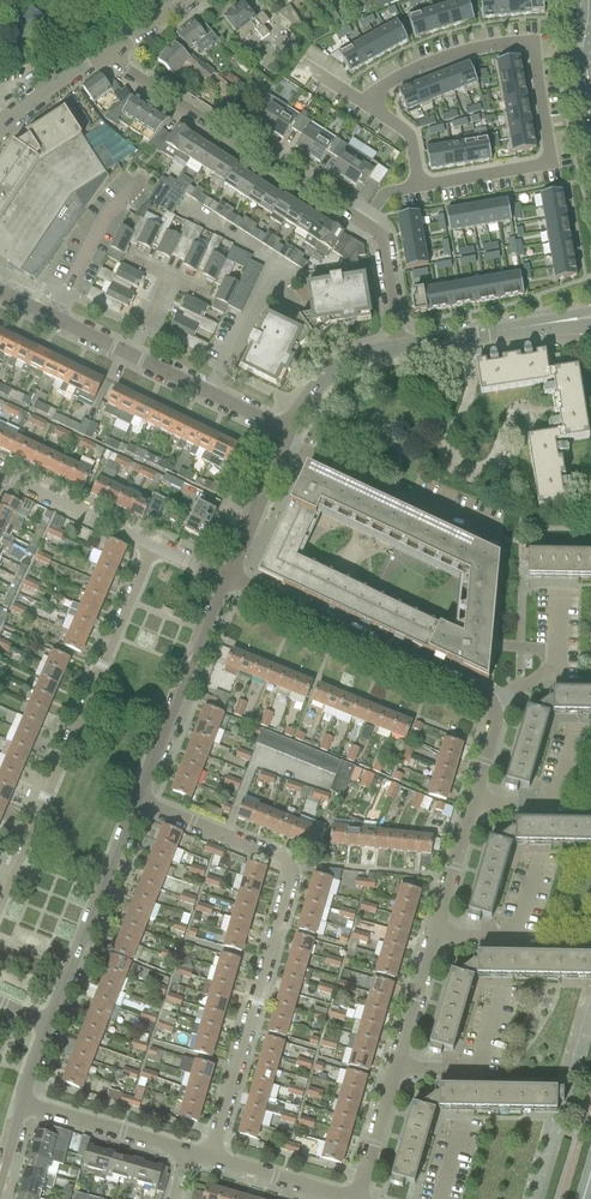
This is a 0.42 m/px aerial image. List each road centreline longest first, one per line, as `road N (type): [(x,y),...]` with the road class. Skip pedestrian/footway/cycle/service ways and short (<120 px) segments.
road 1 (residential): [(206,1158),(289,870),(281,859),(143,800)]
road 2 (residential): [(421,186),(543,164),(548,148),(535,52),(522,43),(473,48),(390,80),(363,101)]
road 3 (residential): [(0,899),(152,545)]
road 4 (residential): [(107,51),(125,71),(361,223)]
road 5 (residential): [(495,704),(232,574)]
road 6 (tertiary): [(54,1027),(143,800)]
road 7 (tertiary): [(143,800),(229,581)]
road 8 (residential): [(284,440),(485,528)]
road 9 (tertiary): [(288,431),(132,355)]
road 10 (residential): [(188,1153),(24,1108)]
road 11 (residential): [(152,545),(0,473)]
road 12 (residential): [(393,1069),(478,1069),(496,1004)]
road 13 (residential): [(495,704),(555,666),(556,586)]
road 14 (residential): [(467,809),(557,800),(575,745)]
road 15 (tertiary): [(132,355),(0,291)]
road 16 (residential): [(346,1198),(206,1158)]
road 17 (residential): [(432,936),(512,936),(522,930),(537,879)]
road 18 (tertiary): [(232,574),(284,440)]
road 19 (residential): [(393,1069),(432,936)]
road 20 (tertiary): [(288,431),(329,379),(395,352)]
road 21 (residential): [(356,1198),(393,1069)]
road 22 (tertiary): [(0,130),(107,51)]
road 23 (residential): [(432,936),(467,809)]
road 24 (residential): [(395,352),(382,246),(369,227)]
road 25 (tertiary): [(468,339),(590,319)]

